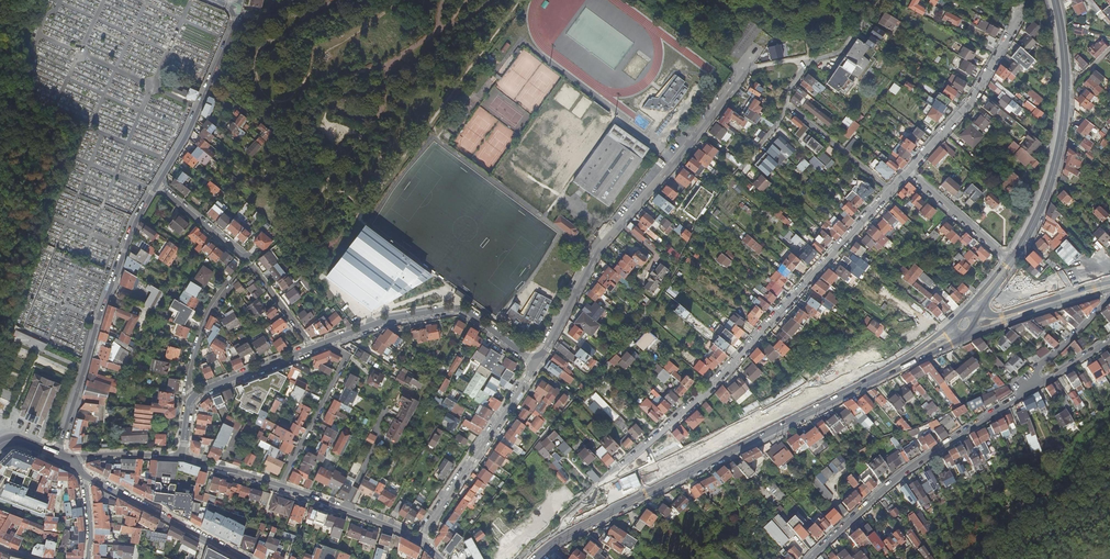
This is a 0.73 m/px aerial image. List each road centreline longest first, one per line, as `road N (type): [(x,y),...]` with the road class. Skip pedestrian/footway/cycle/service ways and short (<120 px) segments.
road 1 (track): [(447,558),(600,367),(640,329),(738,168)]
road 2 (secondary): [(926,348),(560,536),(534,558)]
road 3 (residential): [(536,364),(599,249),(743,71),(809,59)]
road 4 (residential): [(889,190),(717,381),(597,484)]
road 5 (residential): [(157,185),(102,310),(56,456)]
road 6 (residential): [(810,558),(916,465),(1032,388)]
road 7 (secondary): [(420,539),(182,457)]
road 8 (residential): [(536,364),(460,309),(384,321),(313,349)]
road 9 (residential): [(420,539),(536,364)]
road 10 (residential): [(1017,23),(975,97),(907,172)]
road 11 (residential): [(236,23),(157,185)]
road 12 (secondary): [(1065,92),(1051,179),(1011,261)]
road 13 (secondary): [(87,476),(242,558)]
road 14 (residential): [(907,172),(1011,261)]
road 15 (residential): [(889,190),(785,107)]
road 16 (residential): [(313,349),(192,396)]
road 17 (residential): [(1109,295),(1032,373),(1032,388)]
road 18 (residential): [(192,396),(200,331),(227,285)]

